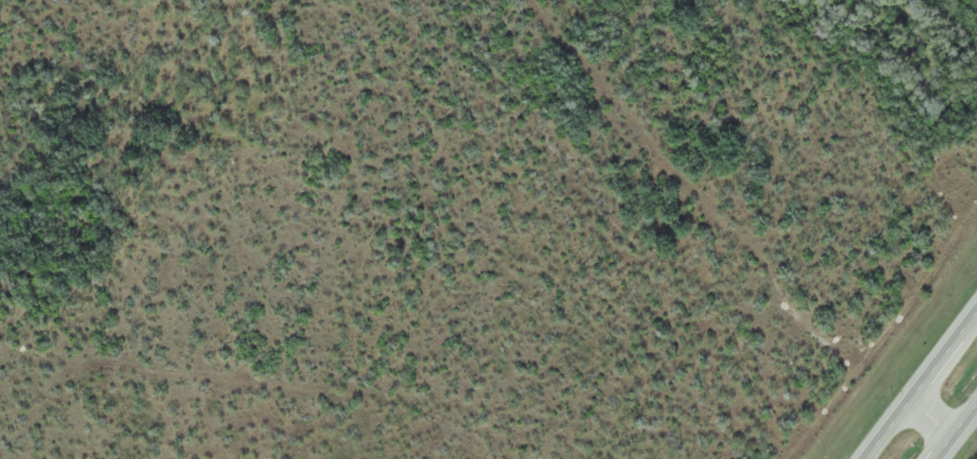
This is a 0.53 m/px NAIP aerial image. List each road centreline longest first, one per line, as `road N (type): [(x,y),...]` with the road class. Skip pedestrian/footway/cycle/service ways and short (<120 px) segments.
road 1 (trunk): [(976,319),(871,458)]

